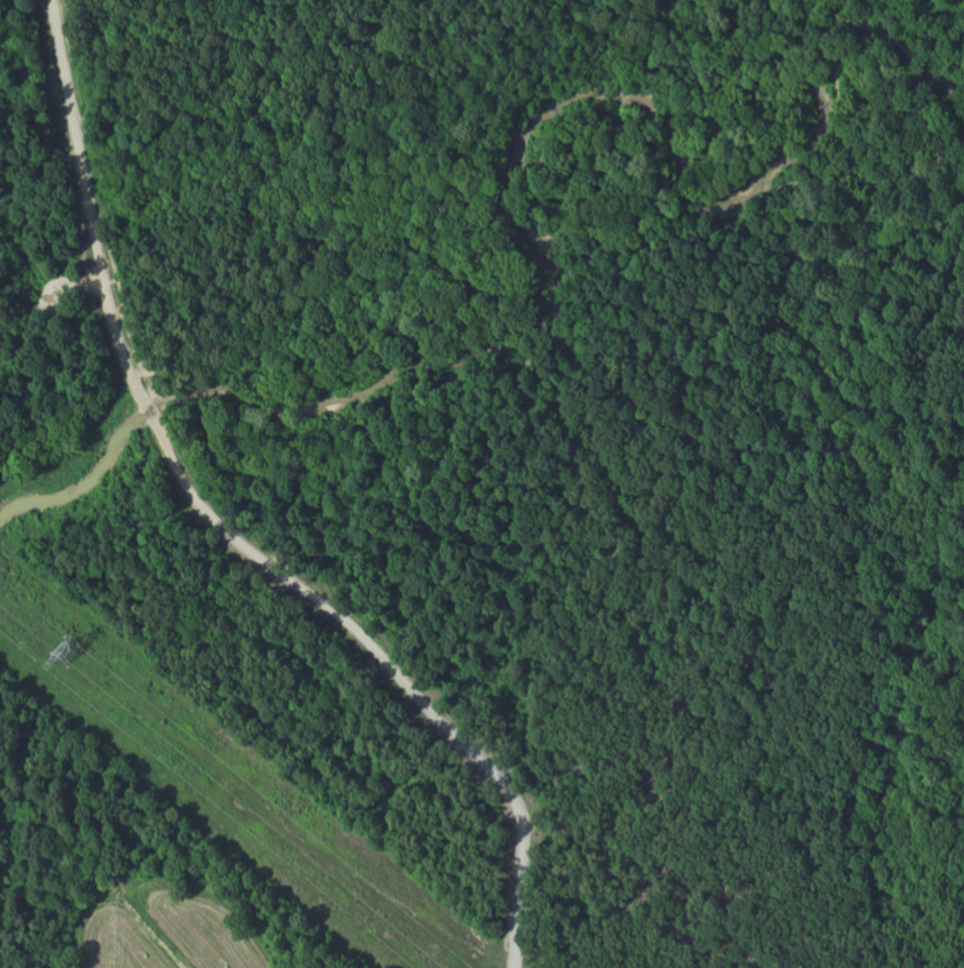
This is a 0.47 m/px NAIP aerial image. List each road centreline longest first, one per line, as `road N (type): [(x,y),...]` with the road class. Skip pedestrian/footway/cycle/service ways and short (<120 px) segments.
road 1 (residential): [(516,967),(523,846),(508,796),(334,615),(218,524),(178,478),(153,424)]
road 2 (residential): [(153,424),(115,333),(80,145)]
road 3 (residential): [(80,145),(54,0)]

